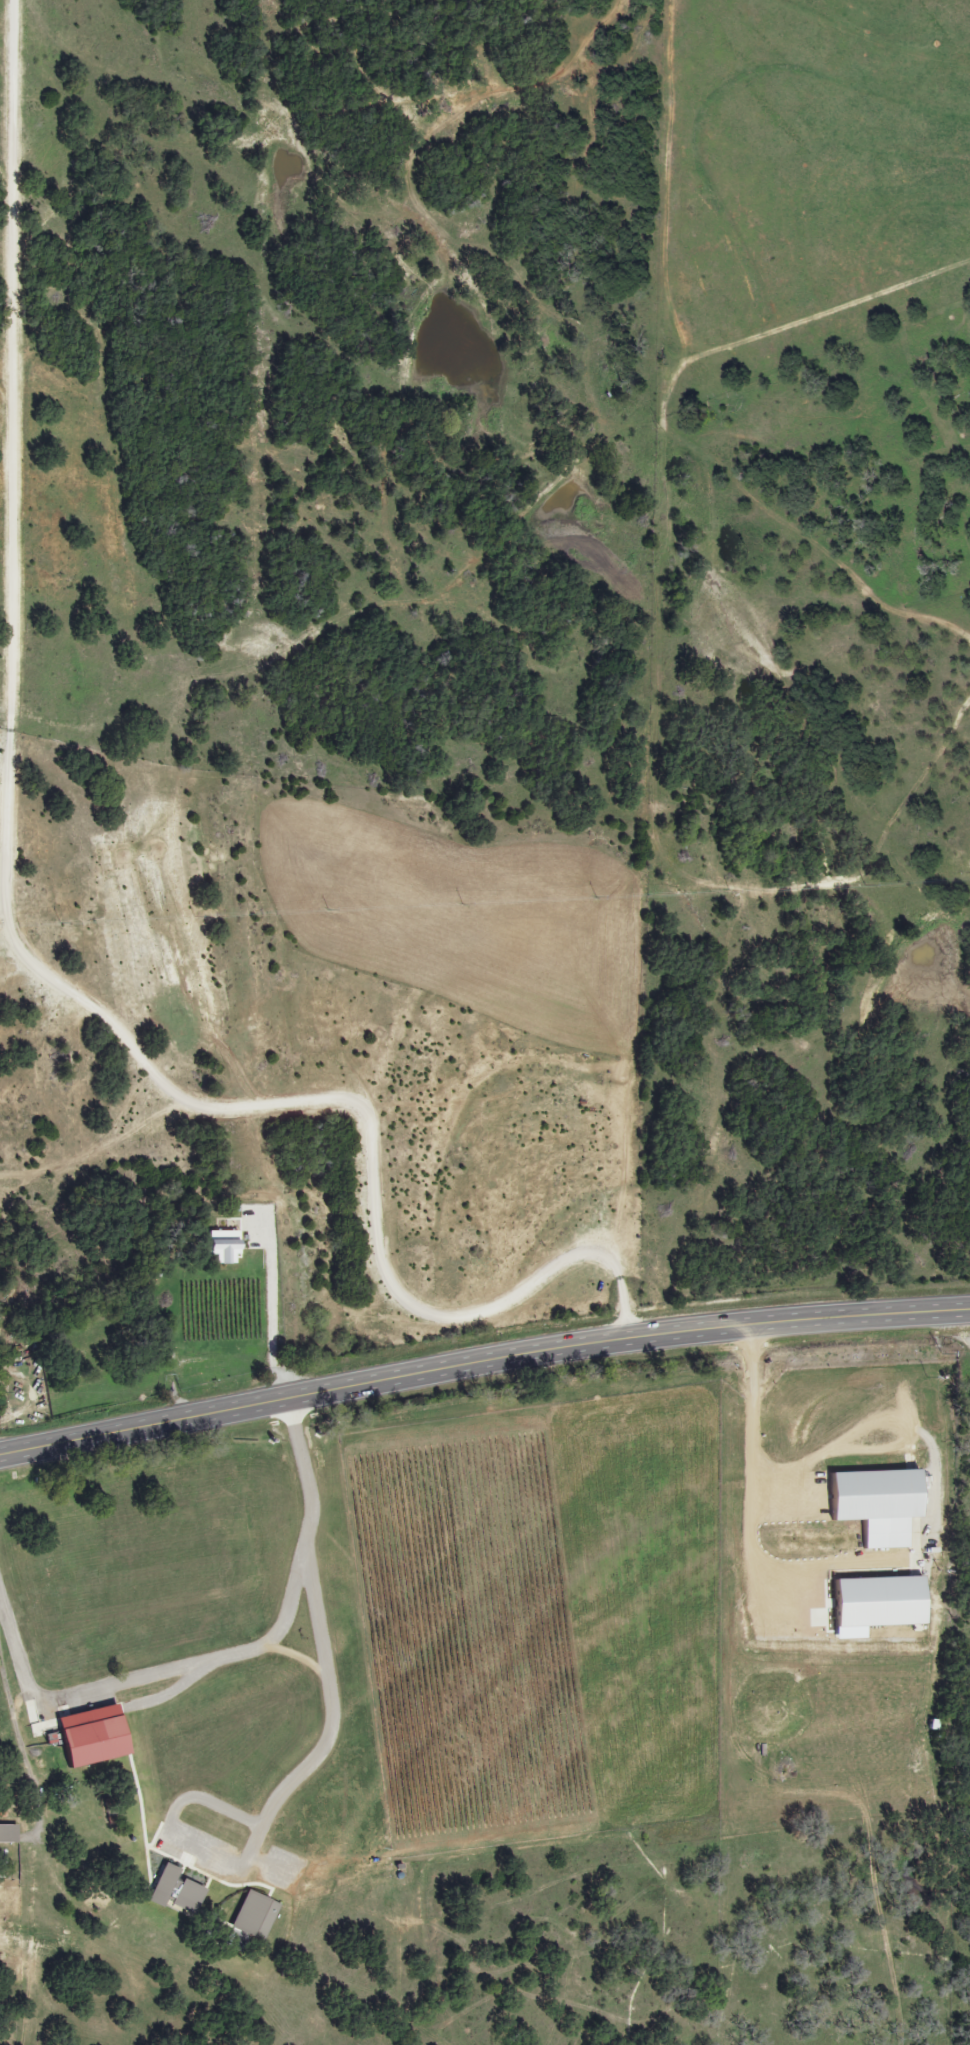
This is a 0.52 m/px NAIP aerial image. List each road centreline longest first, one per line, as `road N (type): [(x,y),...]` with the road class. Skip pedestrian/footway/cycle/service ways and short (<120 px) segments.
road 1 (trunk): [(0,1455),(606,1341),(969,1309)]

